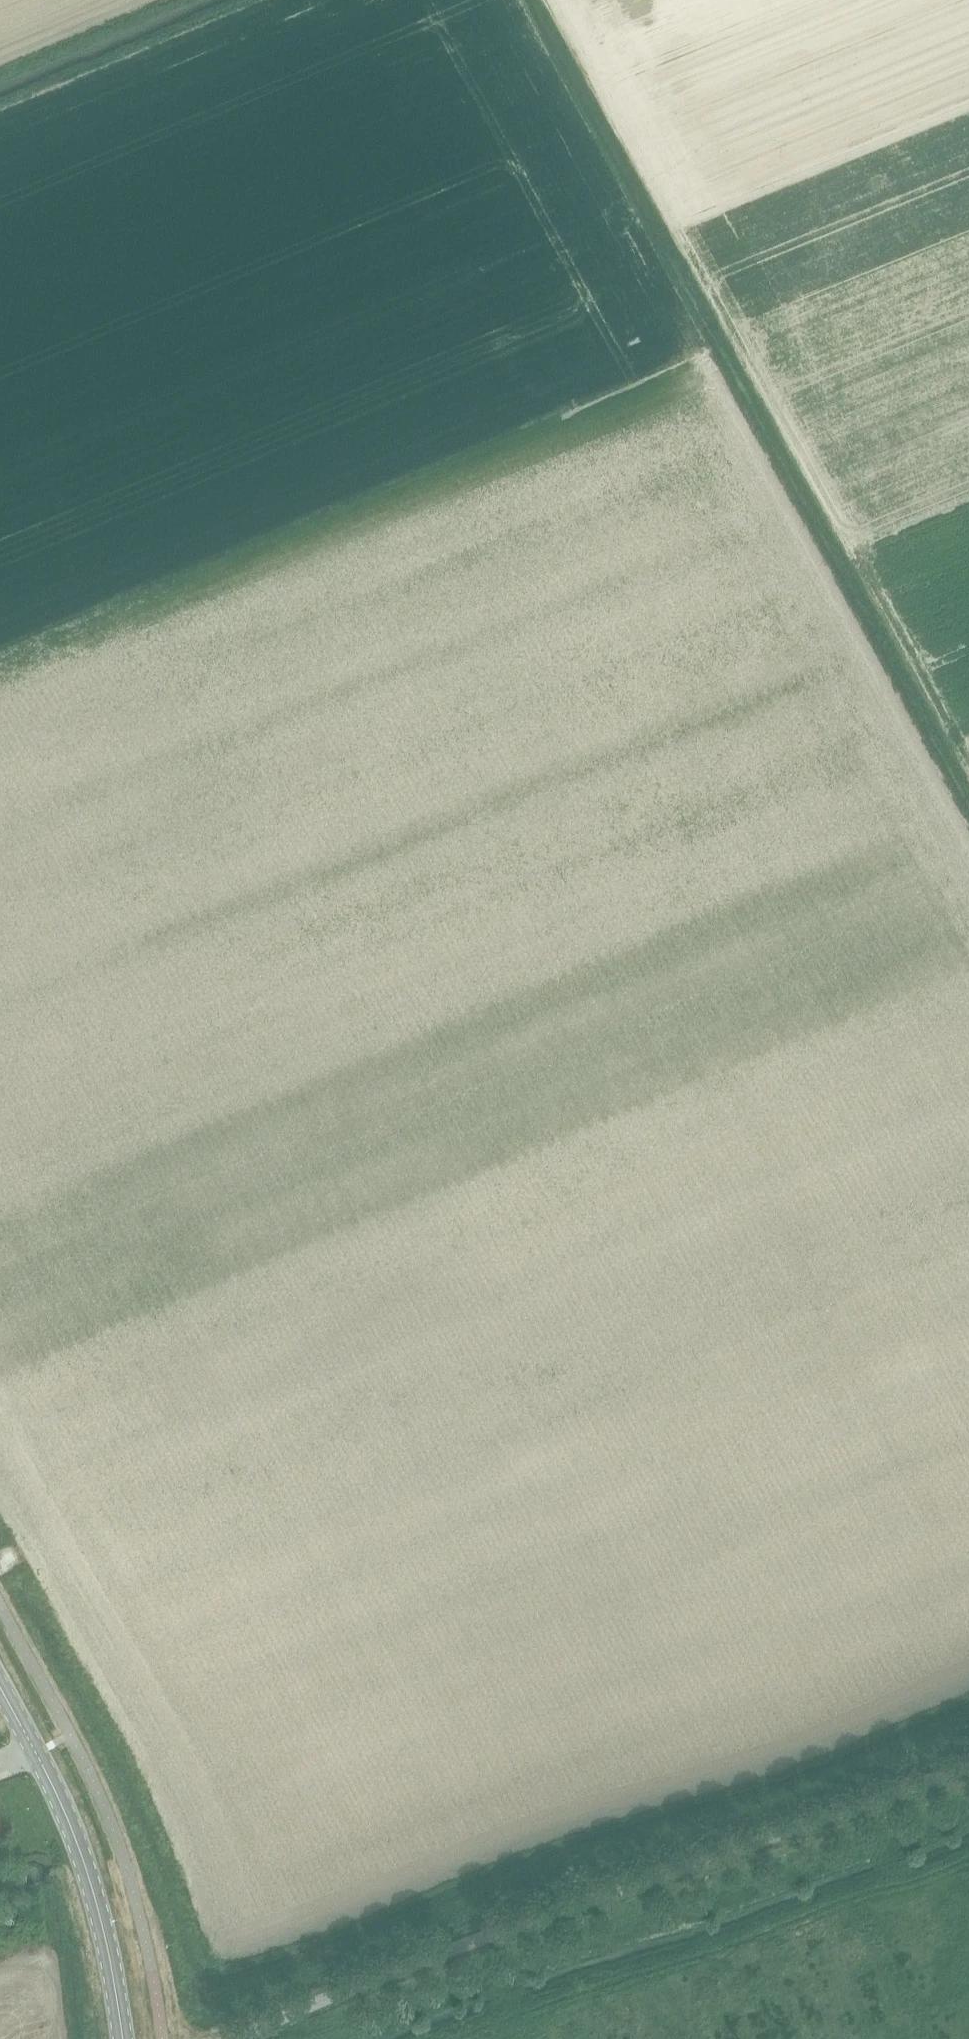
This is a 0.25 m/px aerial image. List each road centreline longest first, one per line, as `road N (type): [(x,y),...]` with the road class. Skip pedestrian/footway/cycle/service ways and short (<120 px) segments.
road 1 (unclassified): [(249,2038),(505,1932),(968,1768)]
road 2 (secondary): [(122,2038),(109,1948),(51,1782),(0,1689)]

